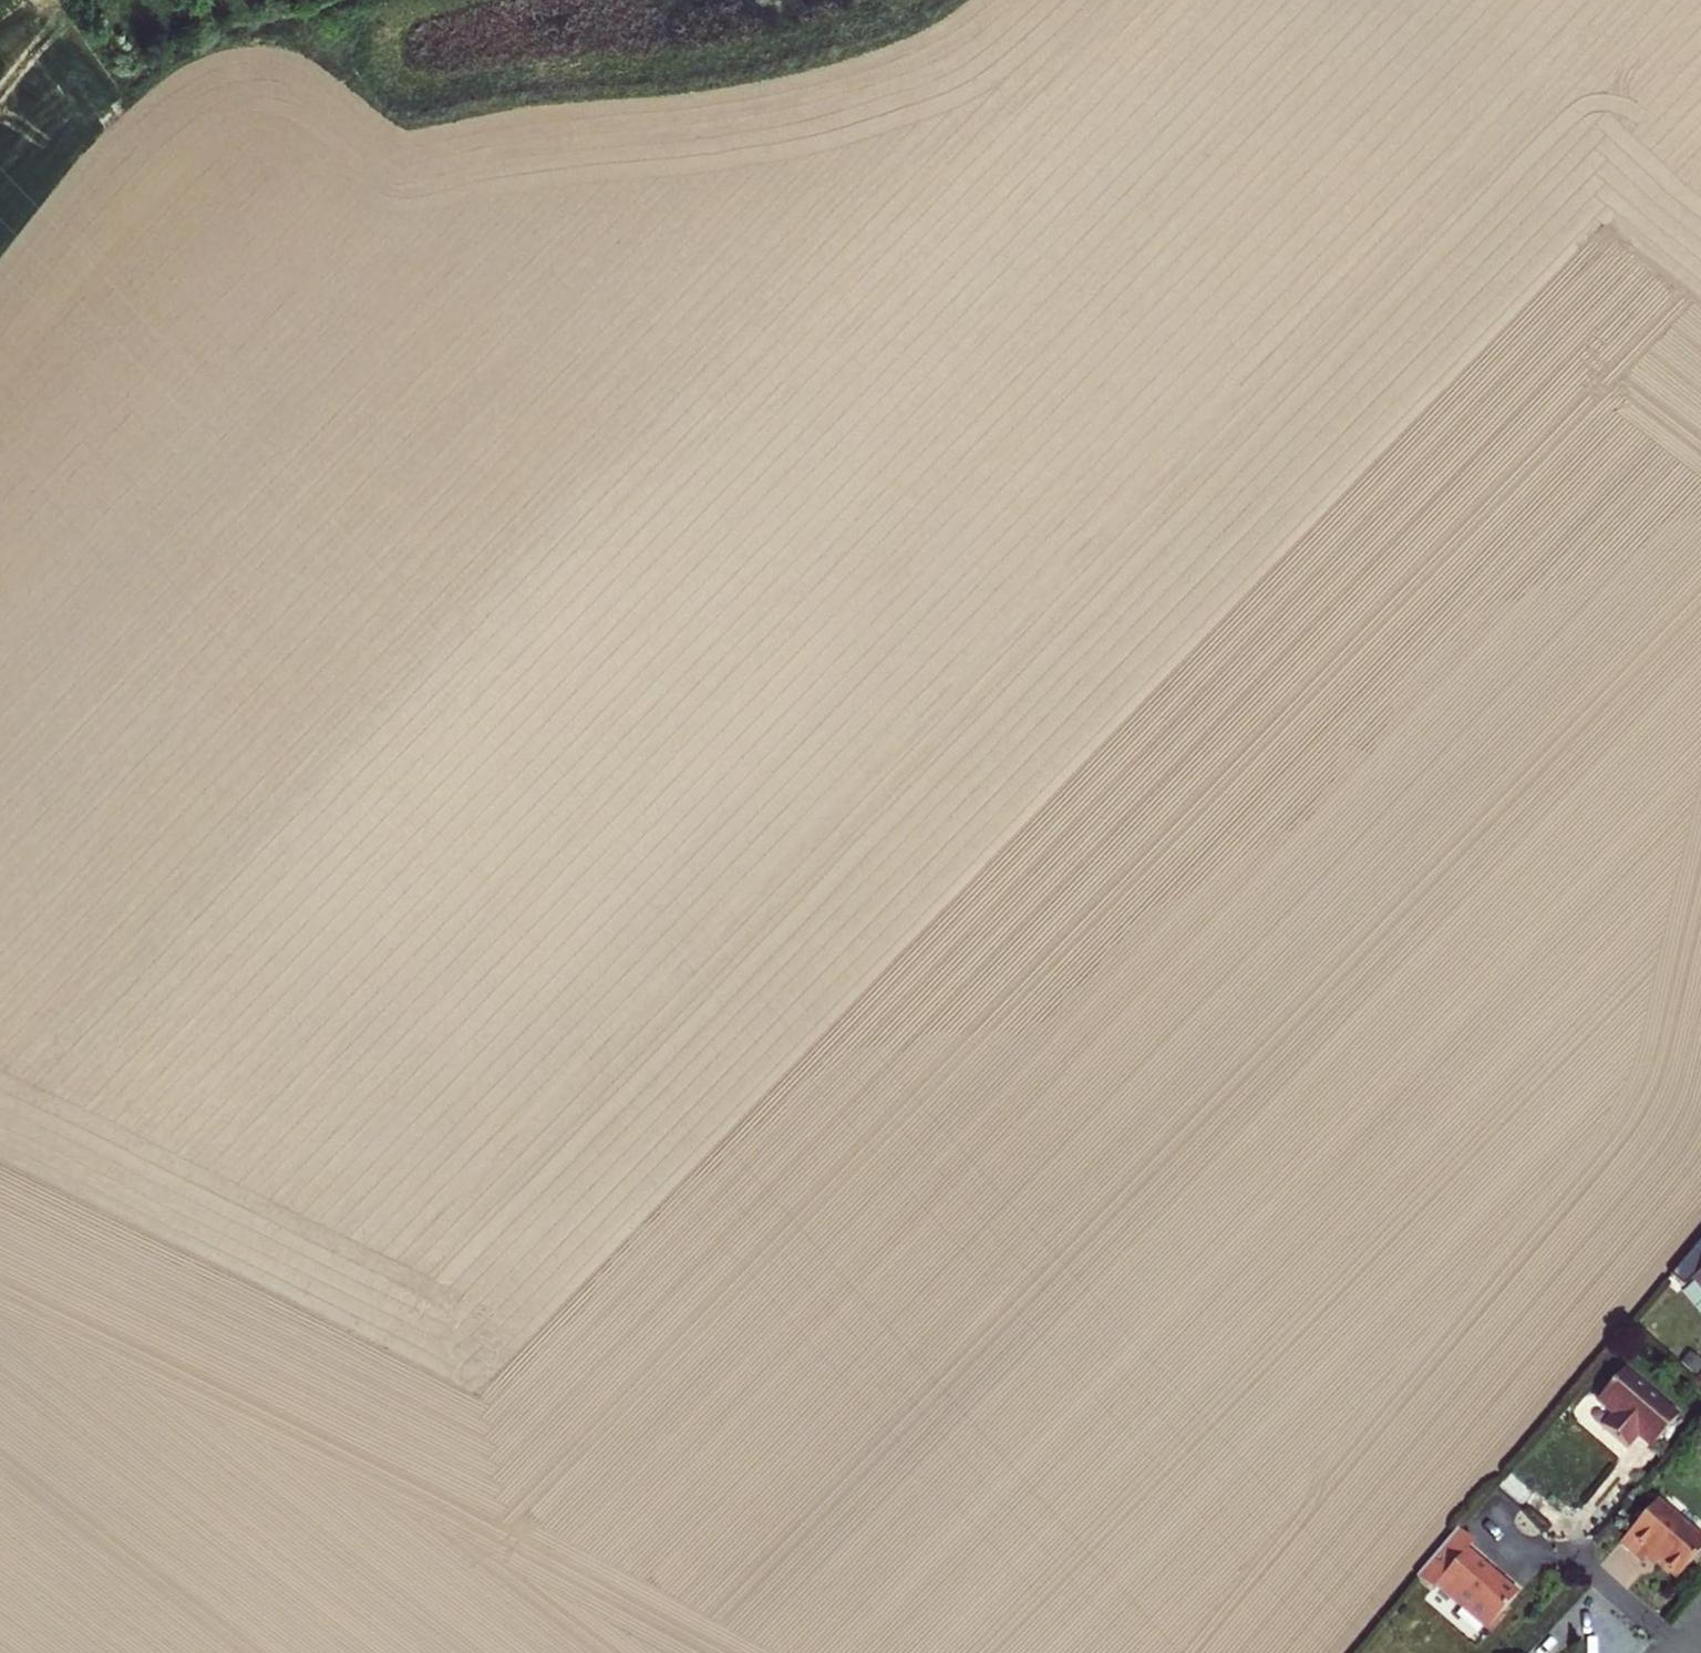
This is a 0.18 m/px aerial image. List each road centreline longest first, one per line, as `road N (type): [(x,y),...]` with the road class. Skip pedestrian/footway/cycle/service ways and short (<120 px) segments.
road 1 (residential): [(1594,1569),(1691,1652)]

